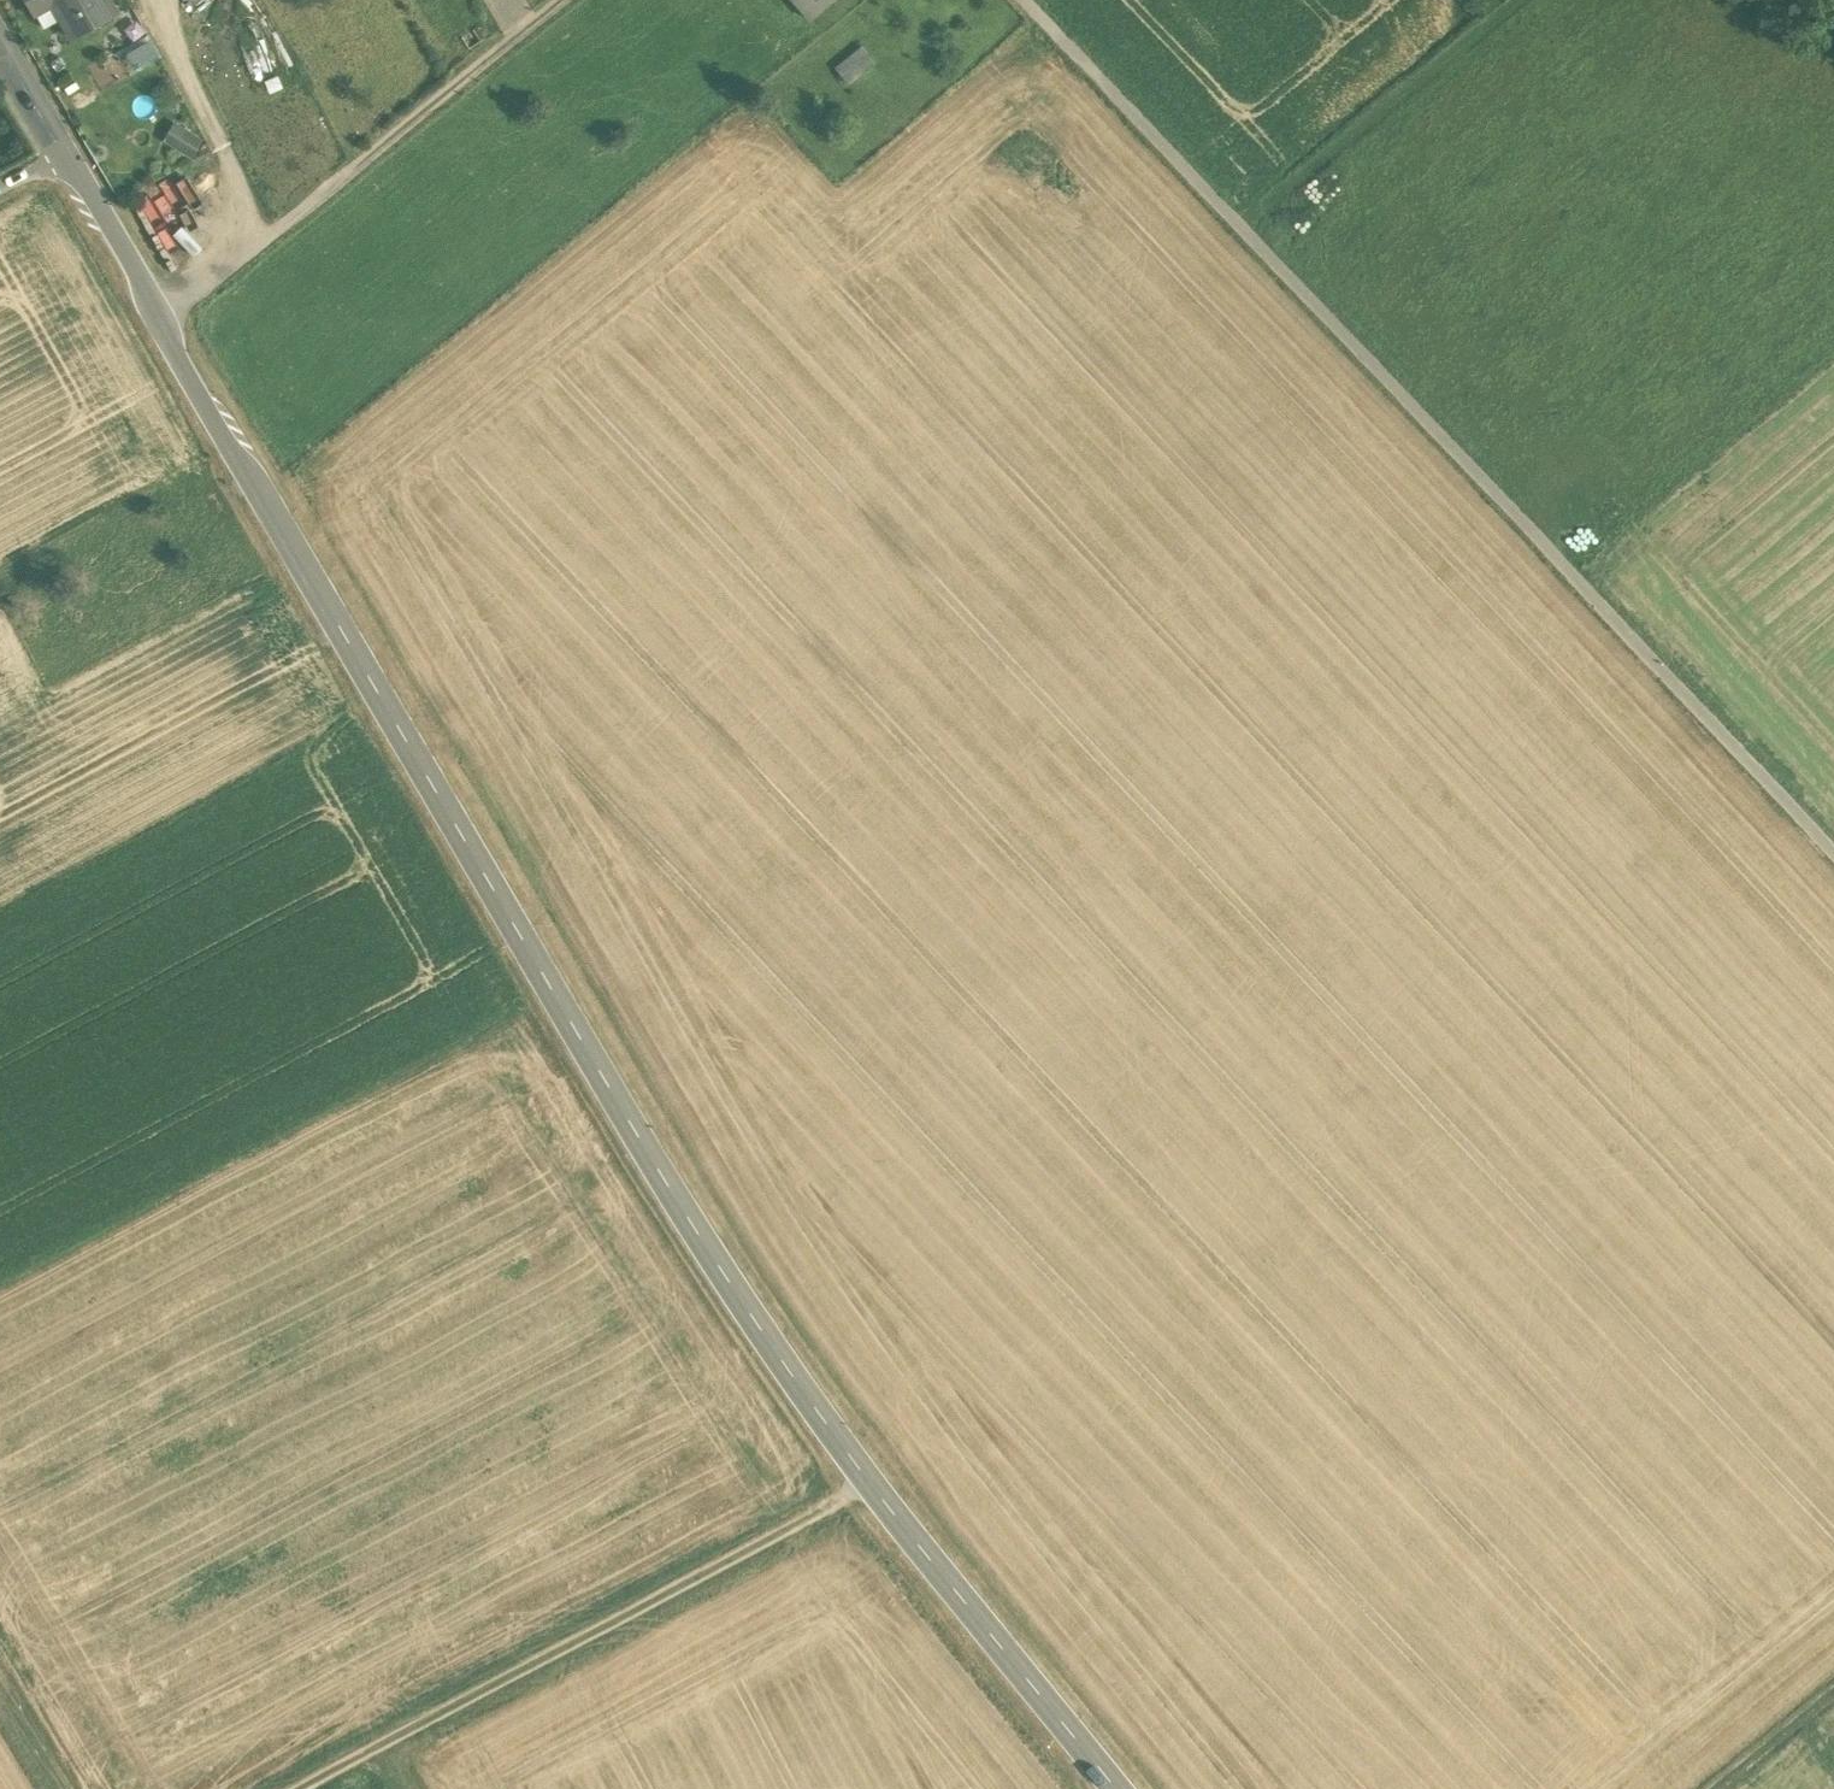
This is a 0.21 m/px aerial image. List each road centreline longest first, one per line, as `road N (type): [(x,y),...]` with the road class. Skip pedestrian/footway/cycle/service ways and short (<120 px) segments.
road 1 (secondary): [(1115,1788),(869,1484),(671,1191),(66,157)]
road 2 (track): [(1833,855),(1241,225)]
road 3 (track): [(869,1484),(301,1788)]
road 4 (track): [(560,0),(160,324)]
road 5 (track): [(1241,225),(1516,0)]
road 6 (track): [(1241,225),(1027,0)]
road 7 (track): [(261,242),(160,0)]
road 8 (track): [(1725,1788),(1833,1700)]
road 9 (secondary): [(66,157),(0,39)]

